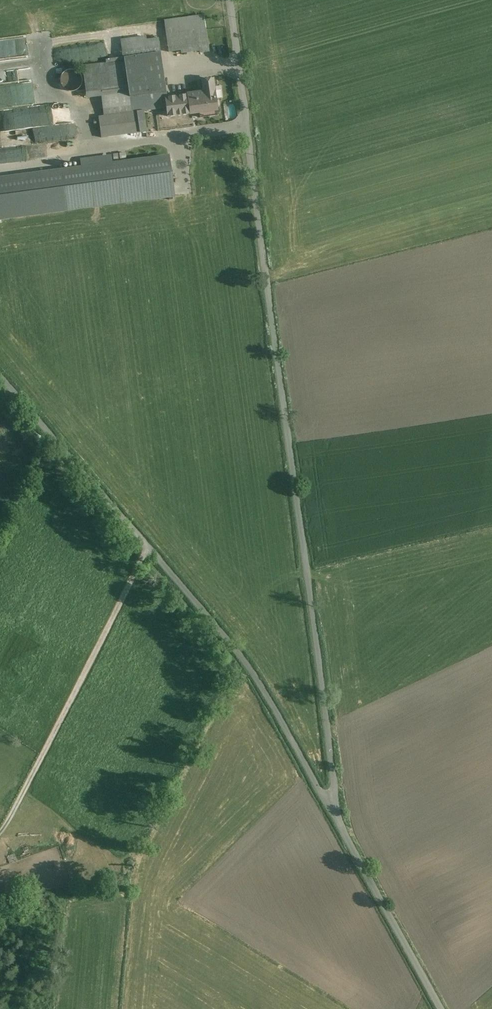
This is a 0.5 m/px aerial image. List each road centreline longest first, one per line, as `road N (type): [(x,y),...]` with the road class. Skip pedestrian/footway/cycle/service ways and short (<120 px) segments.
road 1 (unclassified): [(337,813),(233,0)]
road 2 (unclassified): [(337,813),(219,624),(0,371)]
road 3 (track): [(148,540),(0,830)]
road 4 (unclassified): [(449,1008),(337,813)]

